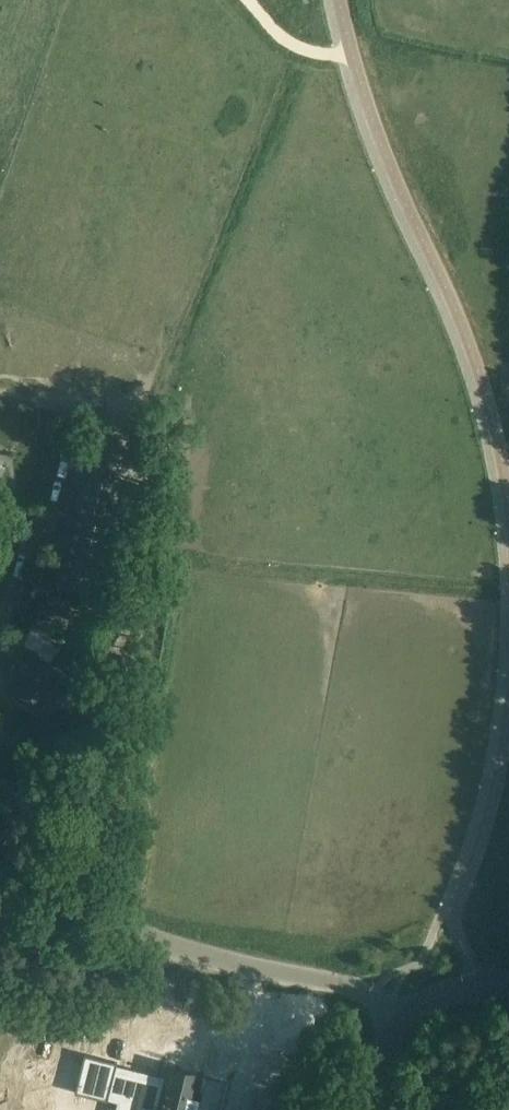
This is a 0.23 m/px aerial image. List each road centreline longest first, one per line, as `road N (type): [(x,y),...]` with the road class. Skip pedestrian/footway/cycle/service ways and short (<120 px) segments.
road 1 (unclassified): [(406,1024),(356,990),(115,924),(0,859)]

